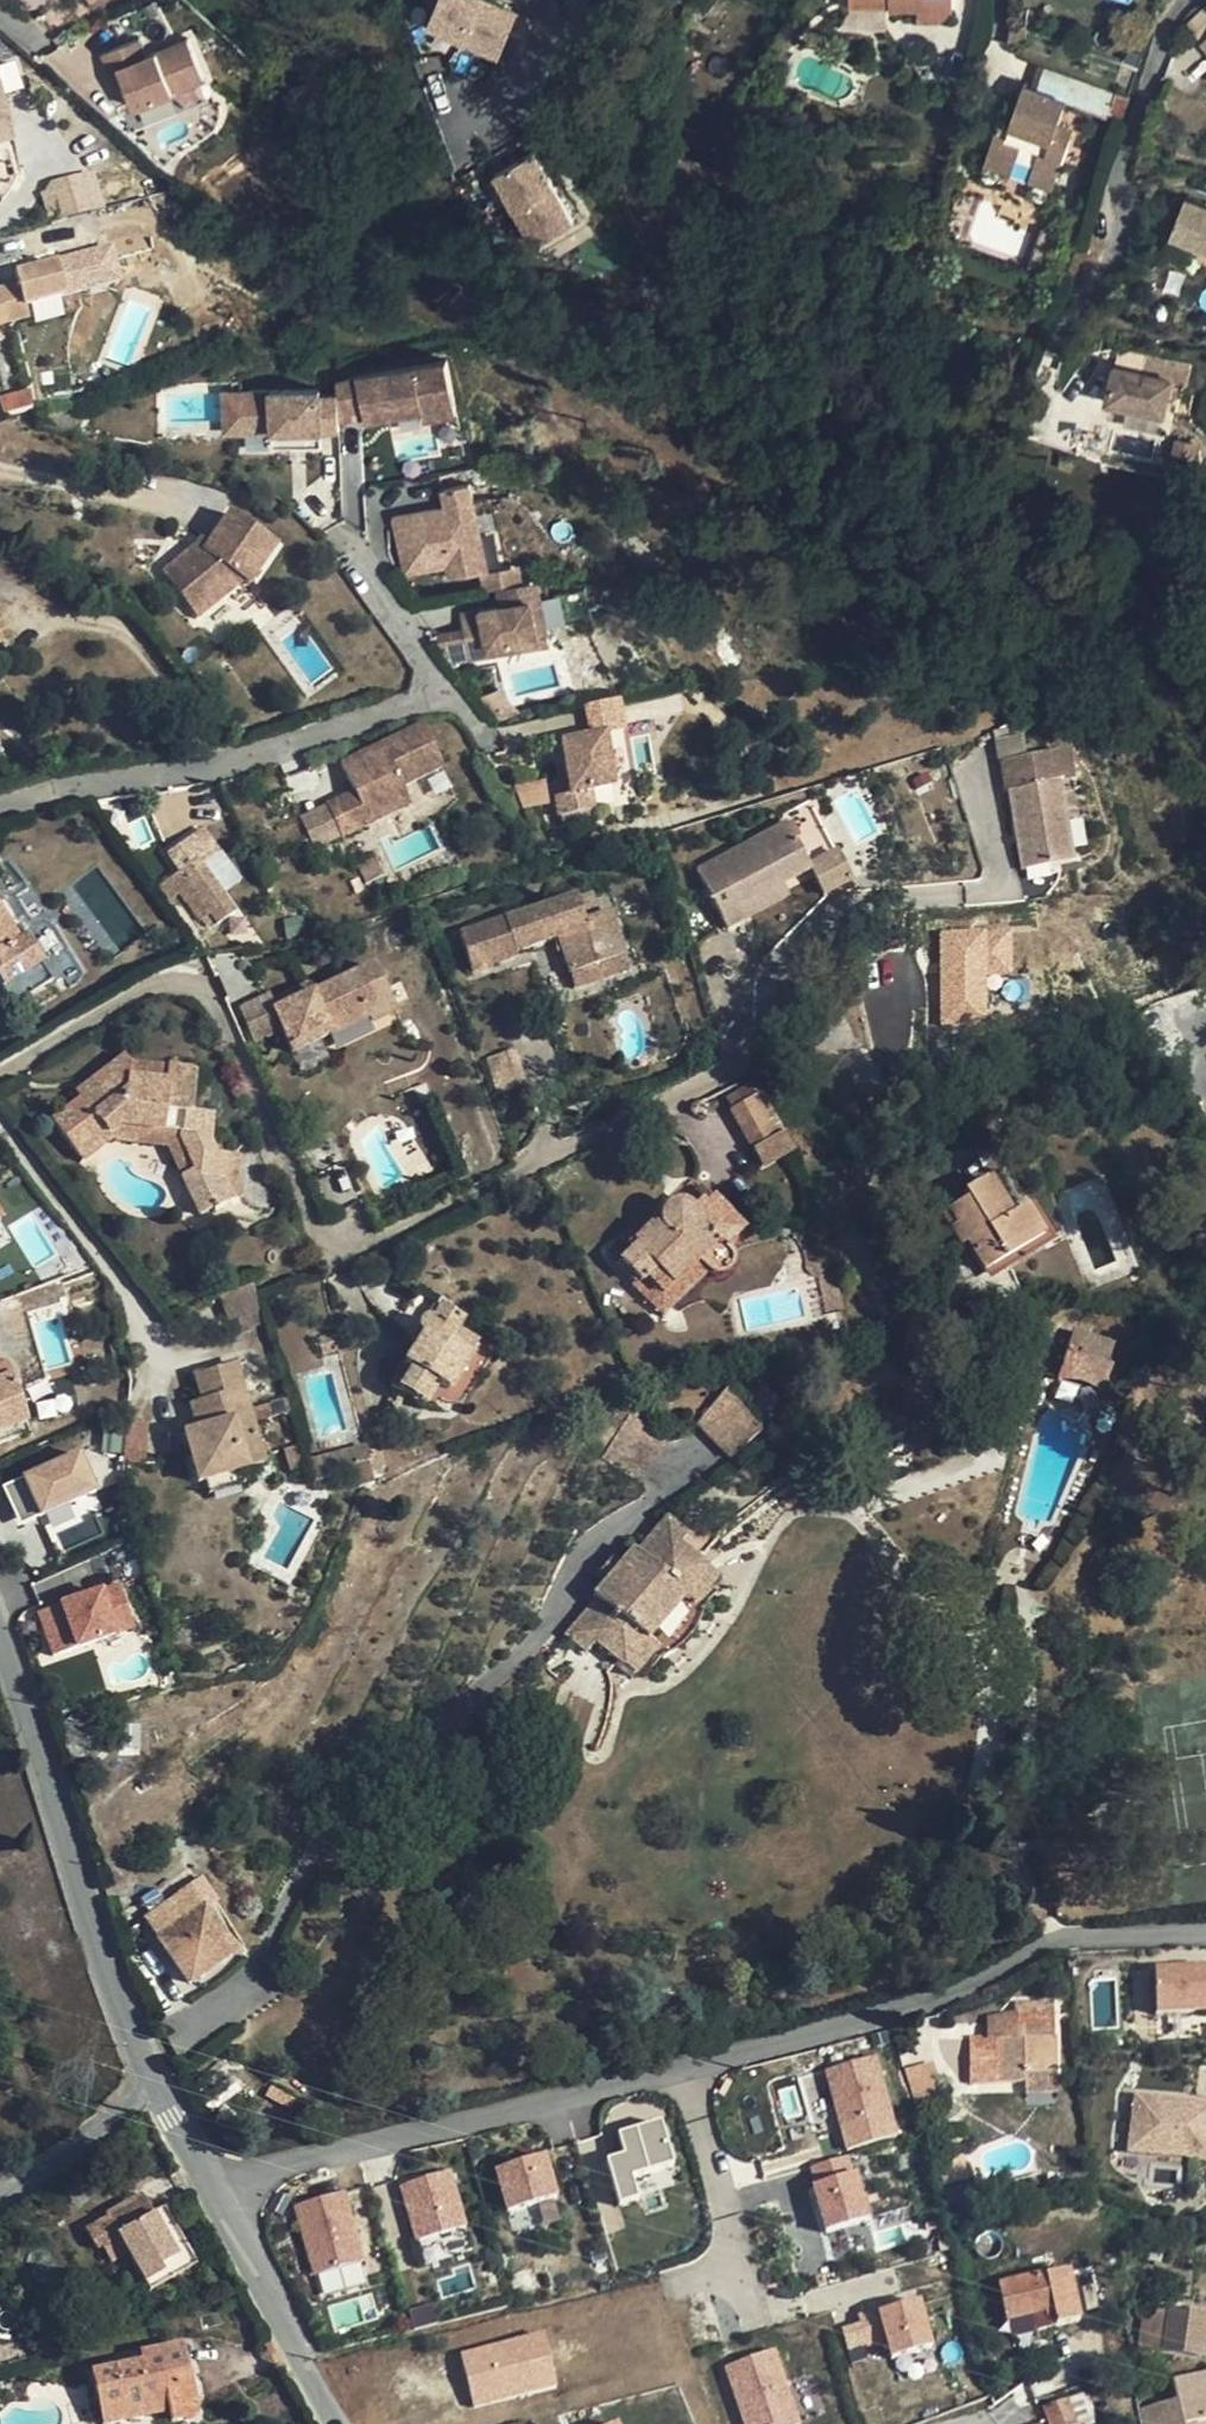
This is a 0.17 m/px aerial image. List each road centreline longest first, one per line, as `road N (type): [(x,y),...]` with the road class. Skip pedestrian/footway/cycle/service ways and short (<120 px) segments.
road 1 (residential): [(0,1077),(148,991),(190,980),(219,1006),(327,1250),(359,1252),(743,1065)]
road 2 (residential): [(685,2066),(960,1987),(1067,1940),(1205,1935)]
road 3 (residential): [(163,2093),(116,1991),(0,1626)]
road 4 (residential): [(215,2191),(685,2066)]
road 5 (residential): [(0,812),(66,793),(220,770),(449,689)]
road 6 (residential): [(743,1065),(771,1081),(903,1234),(961,1352)]
road 7 (residential): [(743,1065),(760,1035),(769,982),(831,914),(873,899),(966,897)]
road 8 (residential): [(685,2066),(753,2328)]
road 9 (residential): [(345,2423),(215,2191)]
road 10 (residential): [(163,2093),(0,2196)]
road 11 (residential): [(339,531),(449,689)]
road 12 (residential): [(0,466),(185,508)]

